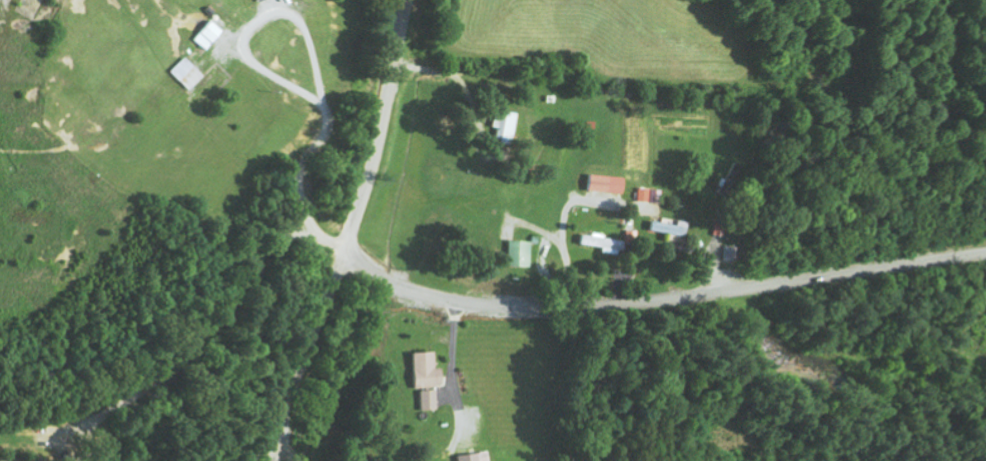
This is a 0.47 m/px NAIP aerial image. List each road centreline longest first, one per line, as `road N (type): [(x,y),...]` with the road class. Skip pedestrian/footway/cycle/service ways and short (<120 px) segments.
road 1 (residential): [(985,252),(643,302),(526,308),(387,284),(342,251)]
road 2 (residential): [(342,251),(405,0)]
road 3 (residential): [(257,460),(342,251)]

